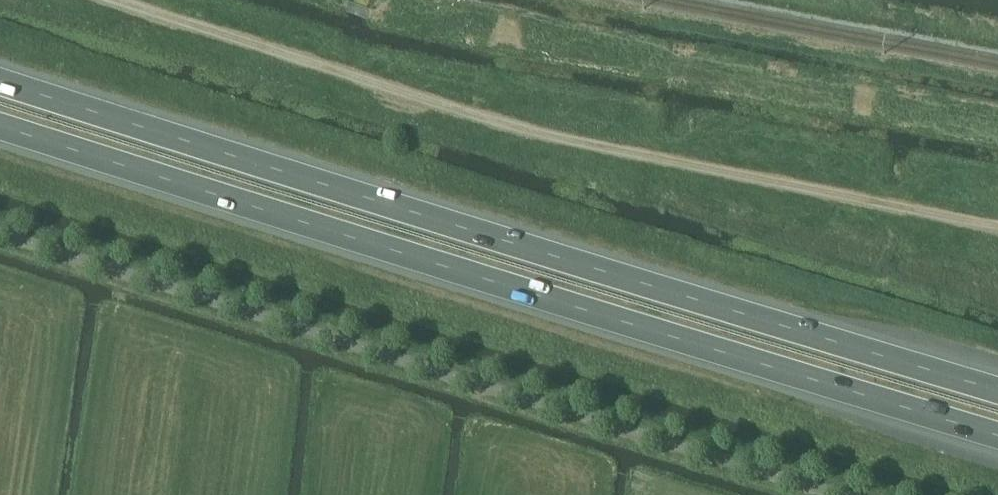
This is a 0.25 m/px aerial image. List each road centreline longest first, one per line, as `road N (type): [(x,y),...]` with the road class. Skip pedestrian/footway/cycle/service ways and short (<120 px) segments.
road 1 (trunk): [(997,391),(0,81)]
road 2 (trunk): [(0,126),(997,434)]
road 3 (track): [(997,227),(519,127),(104,0)]

